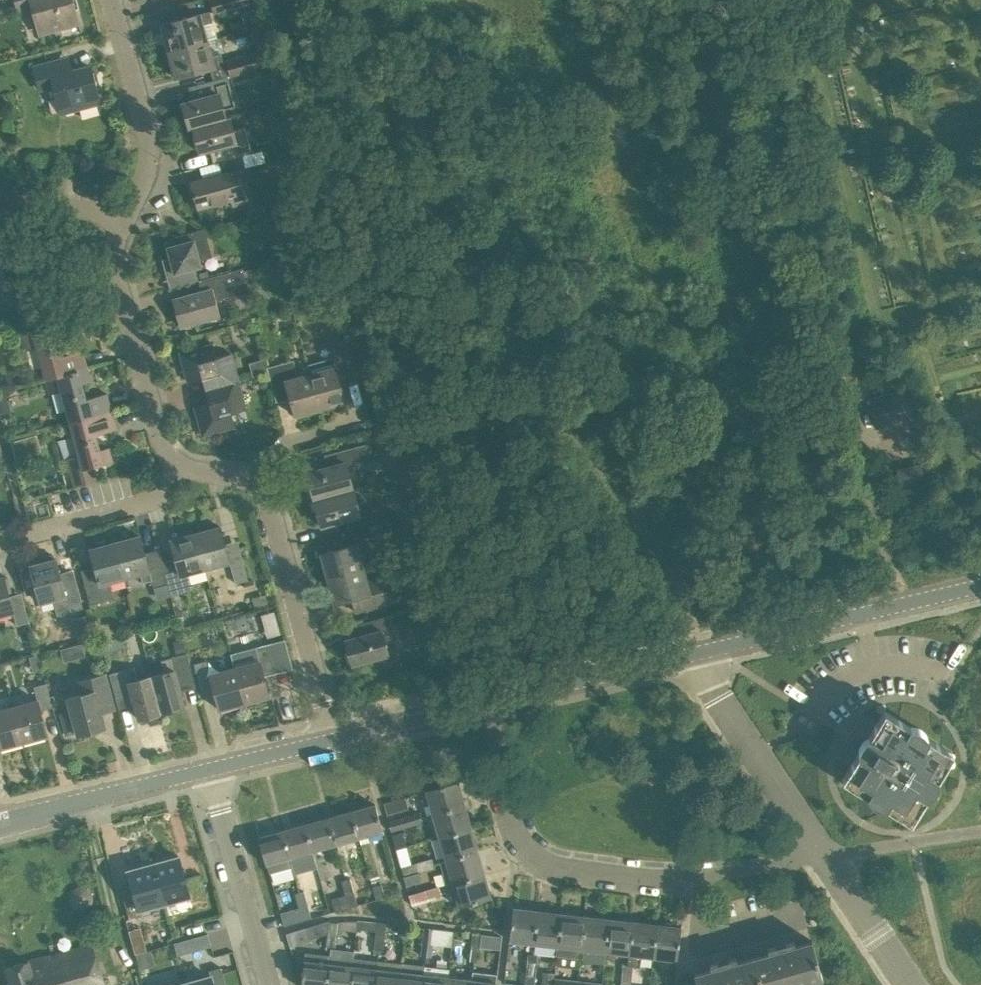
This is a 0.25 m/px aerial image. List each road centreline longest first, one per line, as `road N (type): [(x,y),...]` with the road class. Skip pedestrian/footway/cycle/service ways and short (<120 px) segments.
road 1 (residential): [(821,852),(658,882),(552,867),(536,860),(513,828),(486,704)]
road 2 (residential): [(334,740),(264,500),(238,482),(176,465)]
road 3 (tertiary): [(701,653),(980,587)]
road 4 (residential): [(176,465),(119,294),(125,211)]
road 5 (residential): [(821,852),(714,689),(701,653)]
road 6 (residential): [(271,984),(212,770)]
road 7 (tertiary): [(486,704),(701,653)]
road 8 (tertiary): [(0,823),(212,770)]
road 9 (residential): [(125,211),(145,151),(141,106),(112,0)]
road 10 (residential): [(0,543),(122,515),(164,493),(176,465)]
road 11 (residential): [(980,832),(821,852)]
road 12 (residential): [(908,984),(821,852)]
road 13 (tertiary): [(334,740),(486,704)]
road 14 (residential): [(0,195),(125,211)]
road 15 (tertiary): [(212,770),(334,740)]

